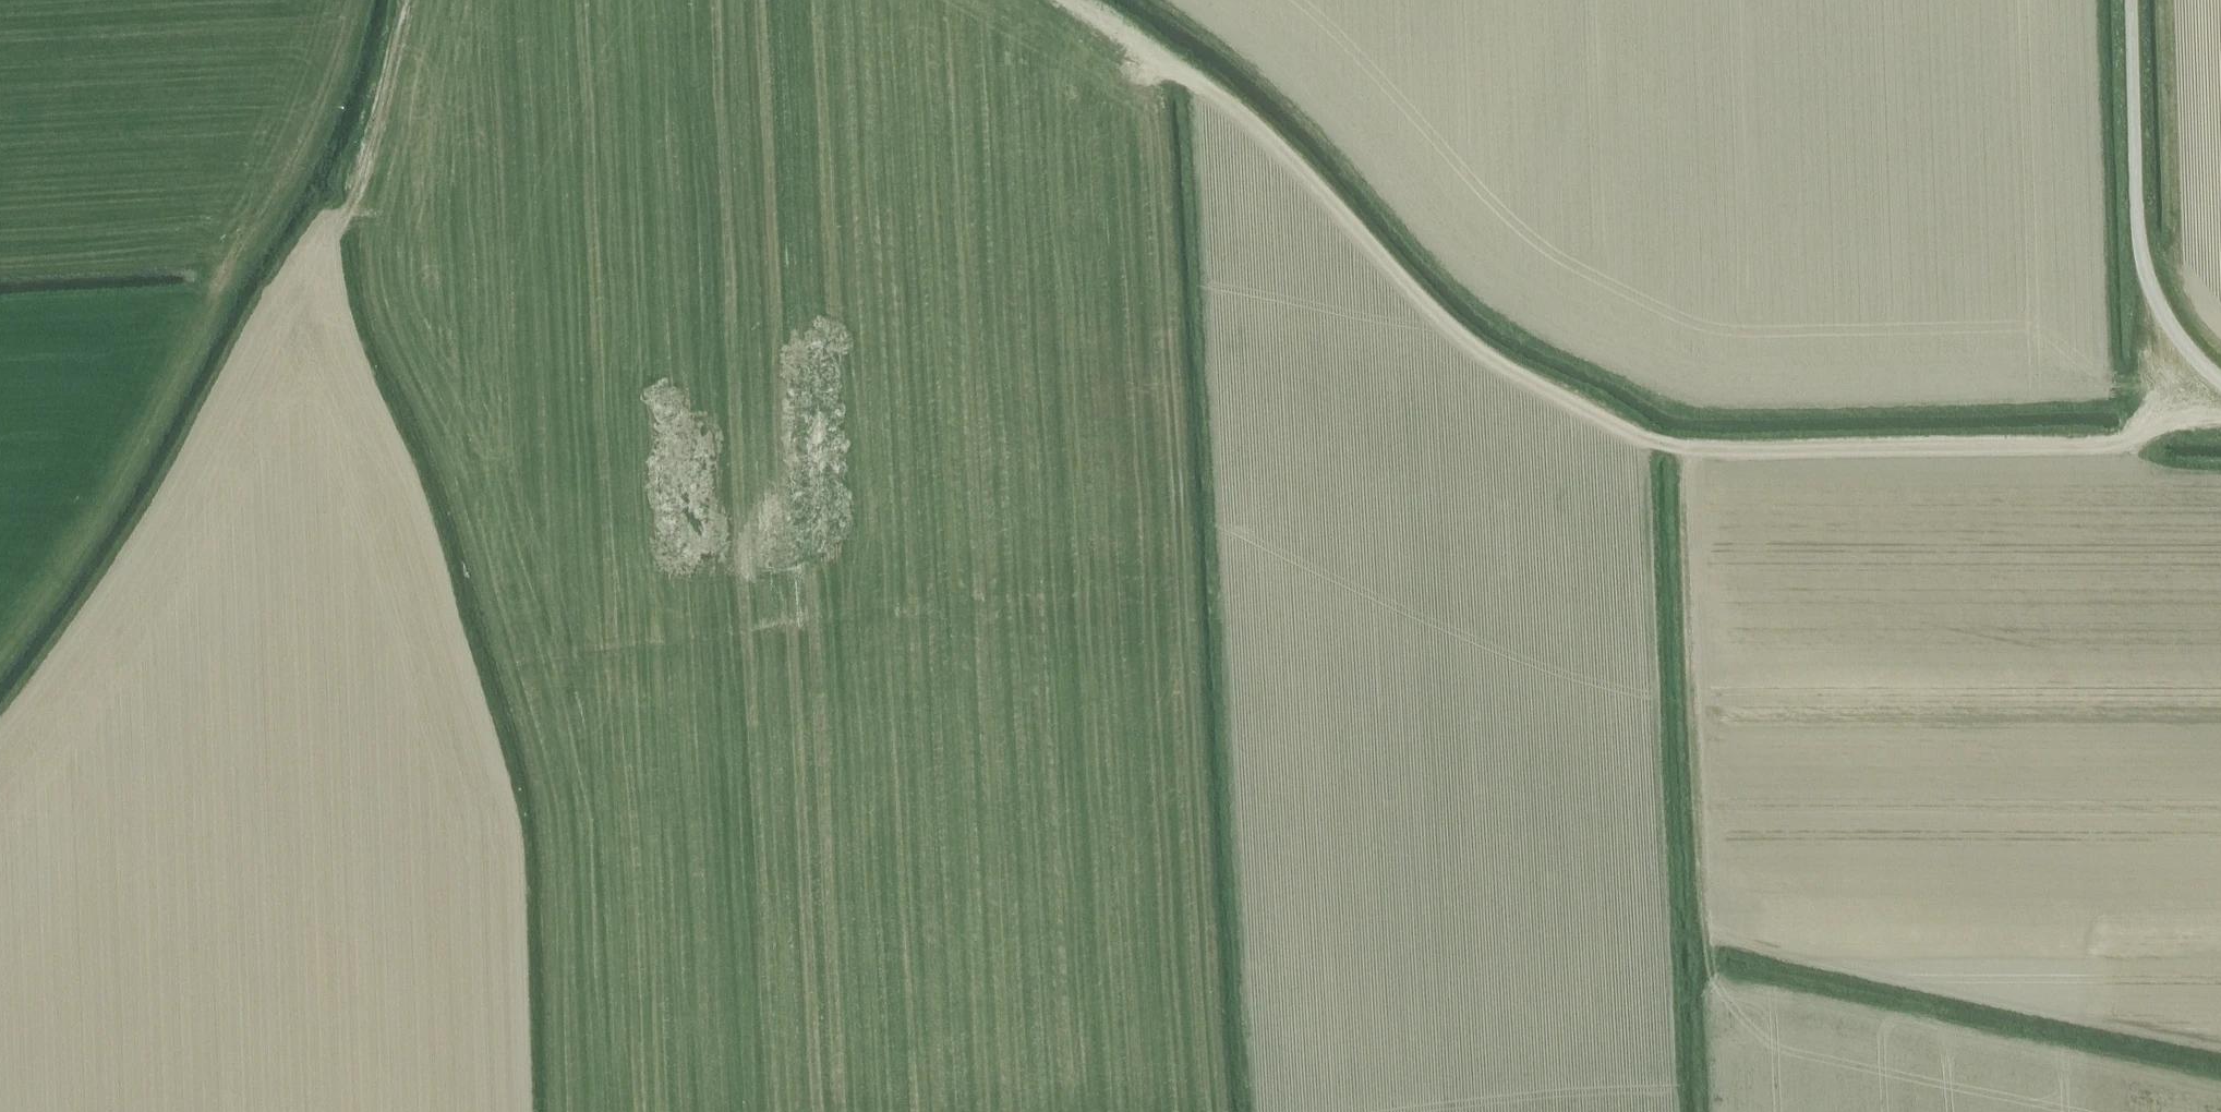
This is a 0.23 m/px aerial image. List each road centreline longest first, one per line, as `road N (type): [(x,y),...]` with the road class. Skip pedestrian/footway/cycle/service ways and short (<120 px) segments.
road 1 (unclassified): [(2220,382),(2171,329),(2141,262),(2131,0)]

